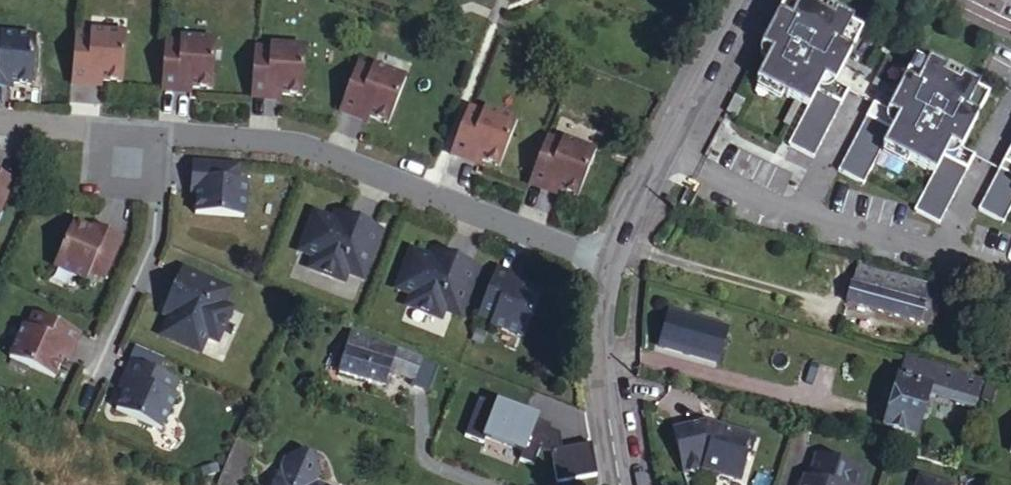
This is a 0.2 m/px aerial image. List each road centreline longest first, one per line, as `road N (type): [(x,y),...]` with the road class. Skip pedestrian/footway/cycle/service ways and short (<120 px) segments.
road 1 (residential): [(607,263),(306,153),(160,140)]
road 2 (residential): [(739,0),(607,263)]
road 3 (residential): [(160,140),(151,230),(85,376)]
road 4 (residential): [(607,263),(599,371),(622,484)]
road 5 (residential): [(160,140),(0,128)]

